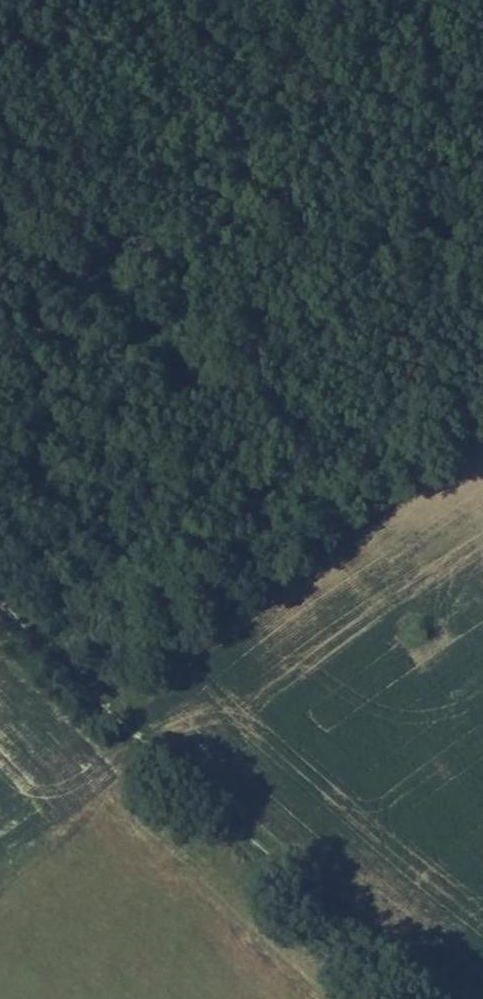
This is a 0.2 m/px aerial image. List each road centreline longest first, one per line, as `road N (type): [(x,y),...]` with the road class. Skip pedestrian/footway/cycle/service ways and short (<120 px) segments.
road 1 (track): [(442,998),(314,894),(0,603)]

